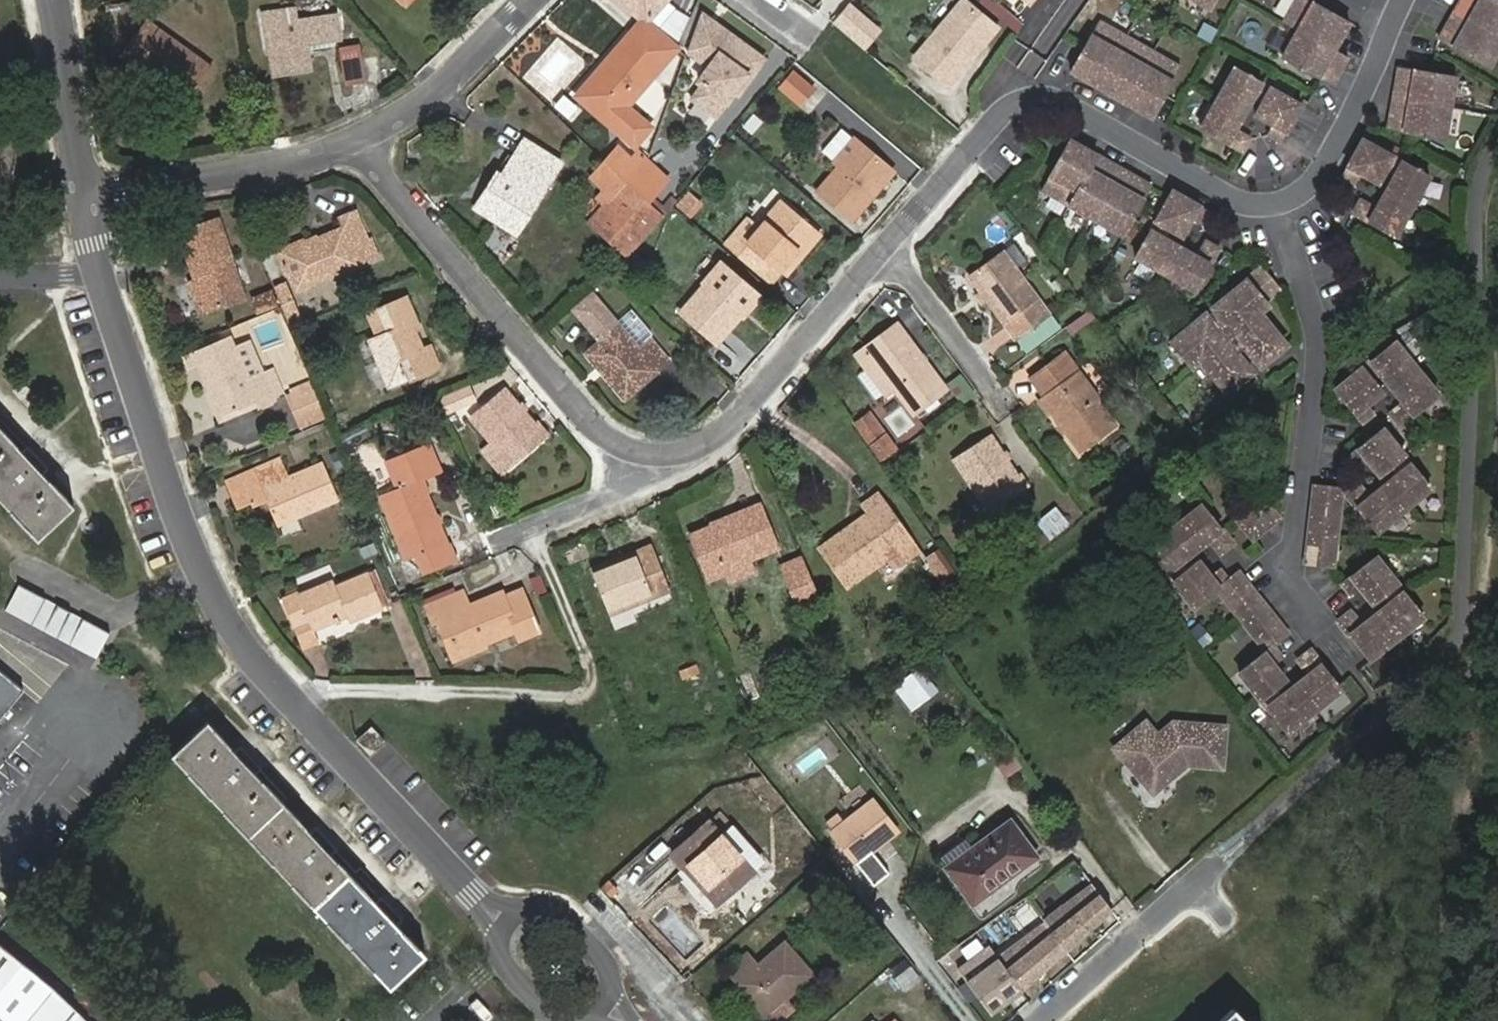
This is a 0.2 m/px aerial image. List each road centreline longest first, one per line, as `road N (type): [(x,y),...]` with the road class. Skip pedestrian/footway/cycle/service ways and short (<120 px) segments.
road 1 (residential): [(500,921),(285,695),(204,574),(84,210)]
road 2 (residential): [(1284,208),(1240,200),(1037,78),(731,429),(686,464)]
road 3 (residential): [(686,464),(613,444),(363,149)]
road 4 (residential): [(1284,208),(1324,350),(1284,566),(1333,630)]
road 5 (residential): [(84,210),(363,149)]
road 6 (residential): [(1415,0),(1313,187),(1284,208)]
road 7 (residential): [(1037,1020),(1202,870)]
road 8 (residential): [(363,149),(525,0)]
road 9 (residential): [(84,210),(49,0)]
road 10 (residential): [(613,1014),(619,977),(555,904),(500,921)]
road 11 (residential): [(686,464),(516,532)]
road 12 (residential): [(500,921),(500,960),(555,1020)]

